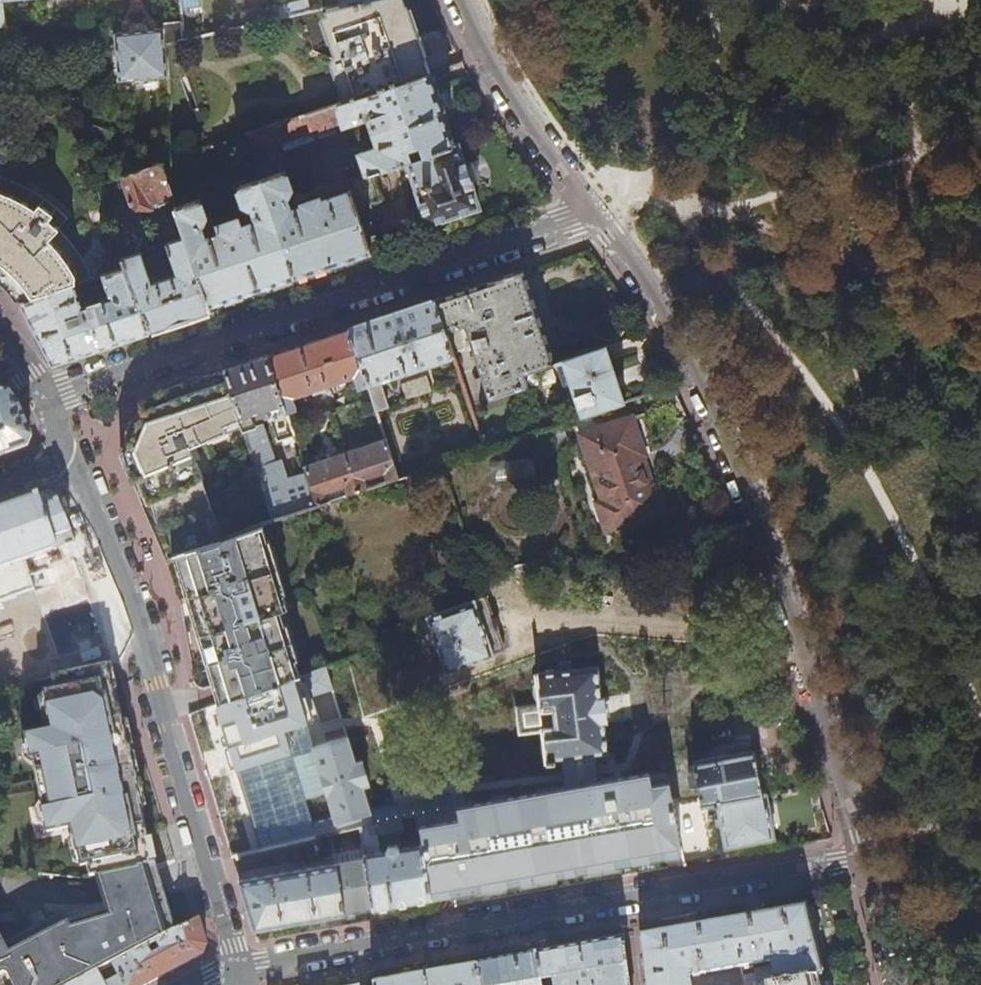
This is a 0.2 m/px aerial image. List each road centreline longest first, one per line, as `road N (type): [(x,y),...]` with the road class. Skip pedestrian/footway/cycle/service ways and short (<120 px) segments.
road 1 (residential): [(594,214),(682,347),(745,485),(864,860)]
road 2 (residential): [(238,970),(864,860)]
road 3 (residential): [(594,214),(40,401)]
road 4 (residential): [(238,970),(132,613),(65,452)]
road 5 (track): [(980,311),(724,212),(667,198),(633,206),(625,222)]
road 6 (residential): [(461,0),(529,127),(594,214)]
road 7 (residential): [(864,860),(896,984)]

